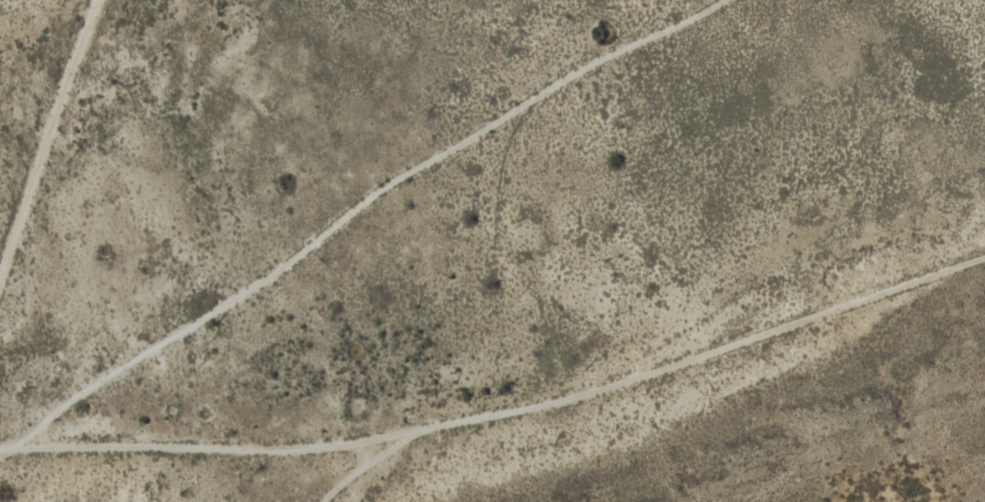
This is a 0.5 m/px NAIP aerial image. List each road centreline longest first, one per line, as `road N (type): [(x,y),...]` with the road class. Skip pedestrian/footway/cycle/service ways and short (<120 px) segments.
road 1 (residential): [(80,431),(284,442),(473,421),(984,251)]
road 2 (residential): [(701,0),(493,125),(105,391),(80,431),(0,445)]
road 3 (residential): [(0,254),(85,0)]

